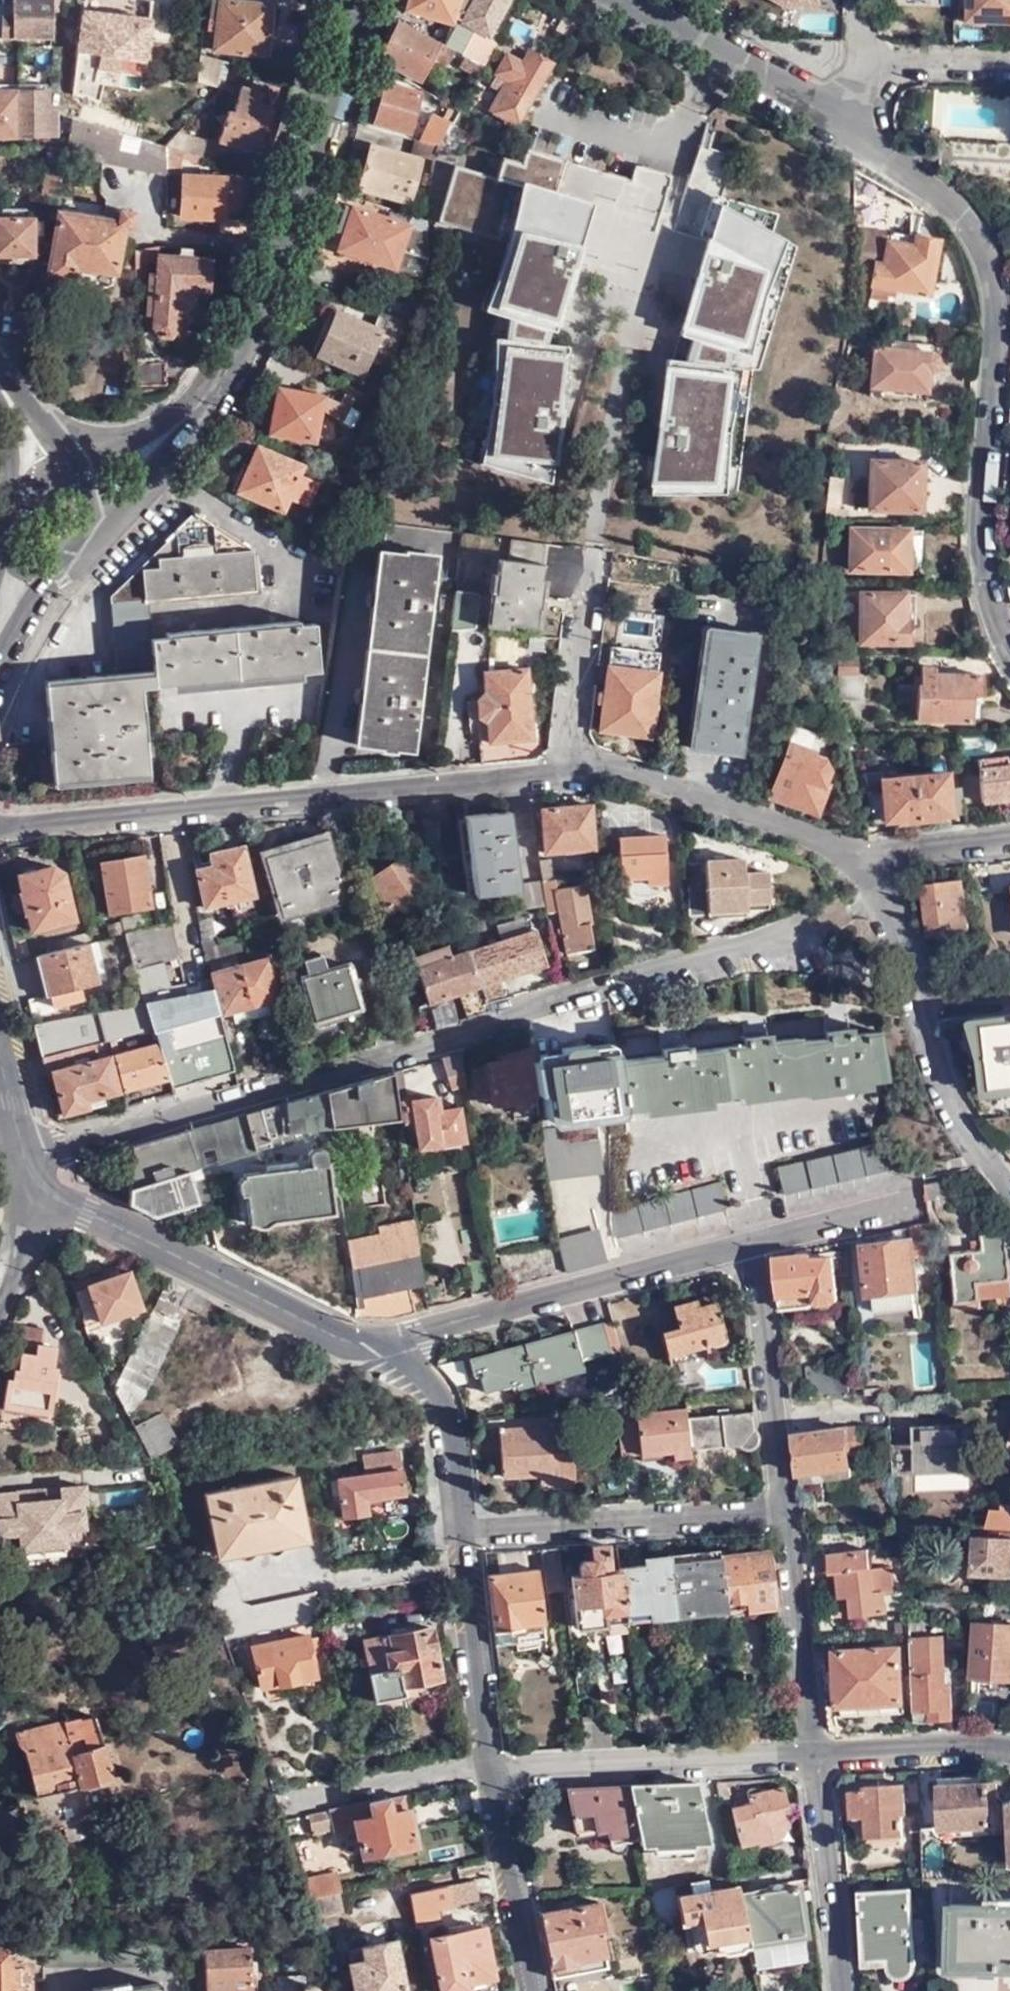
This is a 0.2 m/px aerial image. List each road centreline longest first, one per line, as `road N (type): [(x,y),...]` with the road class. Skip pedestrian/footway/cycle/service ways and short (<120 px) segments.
road 1 (residential): [(25,1161),(613,983),(807,934)]
road 2 (residential): [(837,125),(952,206),(993,273),(982,542),(991,602),(1009,651)]
road 3 (residential): [(0,826),(564,769)]
road 4 (tertiary): [(356,0),(300,194),(255,313),(199,404)]
road 5 (tertiary): [(42,1194),(334,1335),(389,1342)]
road 6 (residential): [(389,1342),(747,1247)]
road 7 (residential): [(878,856),(935,1071),(959,1120),(1009,1188)]
road 8 (residential): [(564,769),(630,776),(826,847),(878,856)]
road 9 (residential): [(491,1768),(812,1754)]
road 10 (residential): [(463,1531),(782,1506)]
road 11 (residential): [(747,1247),(782,1506)]
road 12 (residential): [(782,1506),(812,1754)]
road 13 (residential): [(628,0),(837,125)]
road 14 (tertiary): [(491,1768),(463,1531)]
road 15 (residential): [(812,1754),(841,1990)]
road 16 (tertiary): [(533,1990),(491,1768)]
road 17 (residential): [(564,769),(595,554)]
road 18 (residential): [(283,1805),(491,1768)]
road 19 (tertiary): [(463,1531),(447,1419),(433,1389),(389,1342)]
road 20 (residential): [(1009,65),(883,69),(855,94),(837,125)]
road 21 (residential): [(812,1754),(1009,1751)]
road 22 (tertiary): [(78,555),(199,404)]
road 23 (residential): [(747,1247),(908,1204)]
road 24 (tertiary): [(199,404),(123,443),(70,459)]
road 25 (residential): [(878,856),(1009,840)]
road 26 (tertiary): [(42,1194),(0,1306)]

